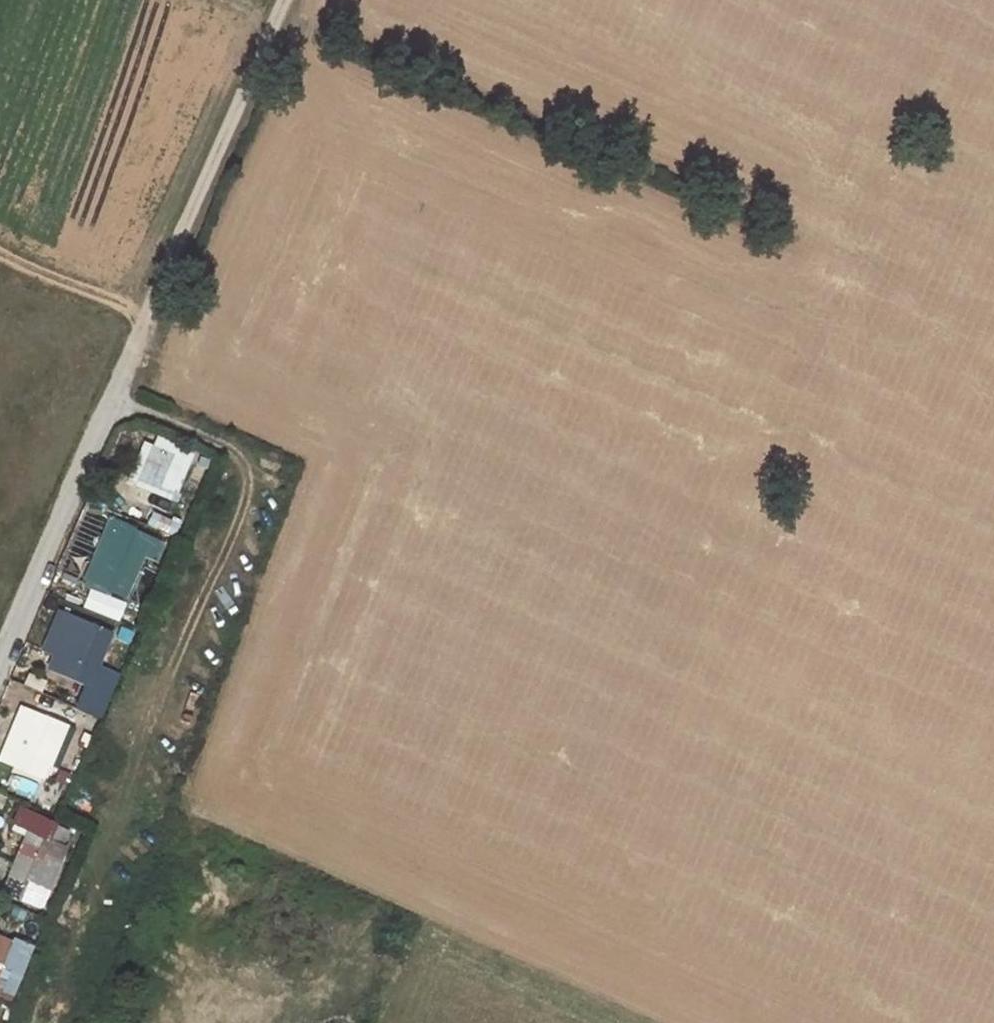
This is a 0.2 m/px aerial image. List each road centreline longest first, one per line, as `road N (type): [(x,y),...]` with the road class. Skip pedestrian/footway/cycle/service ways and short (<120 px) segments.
road 1 (track): [(108,406),(283,0)]

